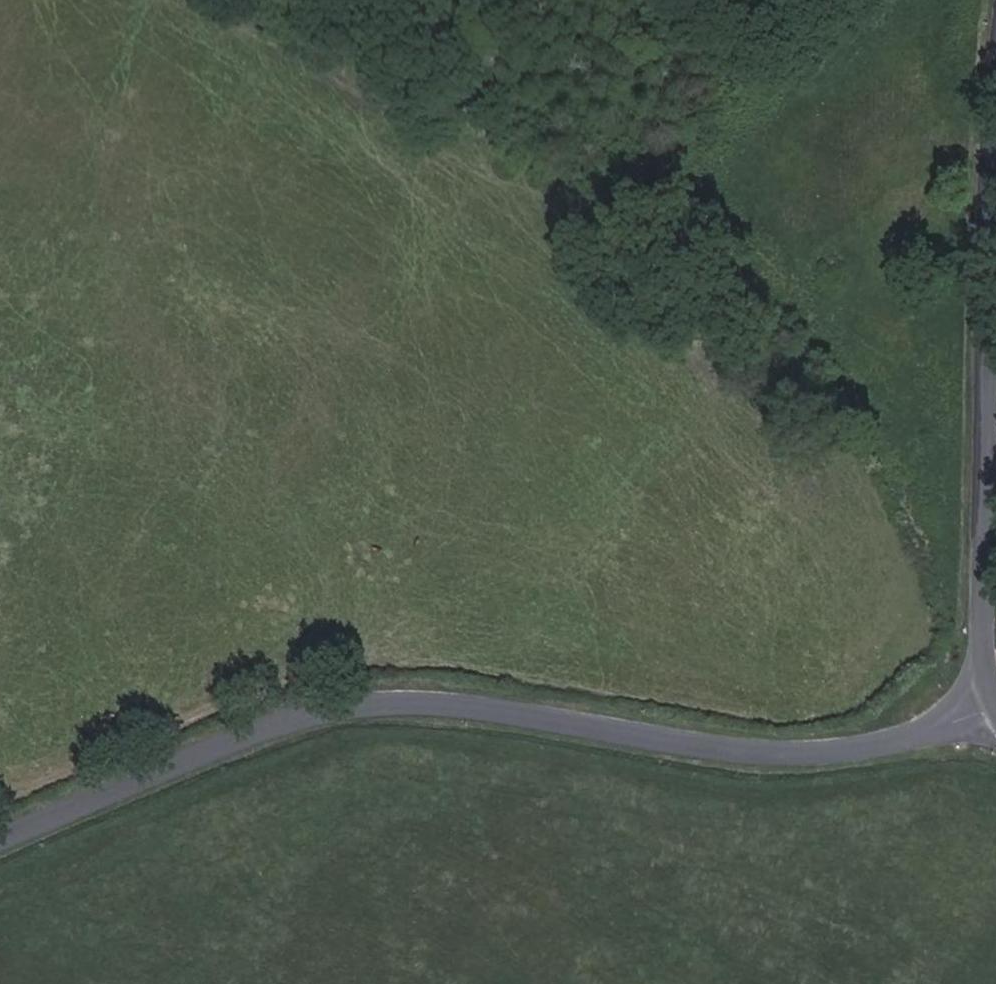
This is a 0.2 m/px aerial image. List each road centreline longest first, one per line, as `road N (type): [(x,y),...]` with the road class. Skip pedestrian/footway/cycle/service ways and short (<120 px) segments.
road 1 (residential): [(995,710),(898,746),(791,758),(448,701),(338,702),(0,845)]
road 2 (tertiary): [(995,678),(984,617),(995,394)]

